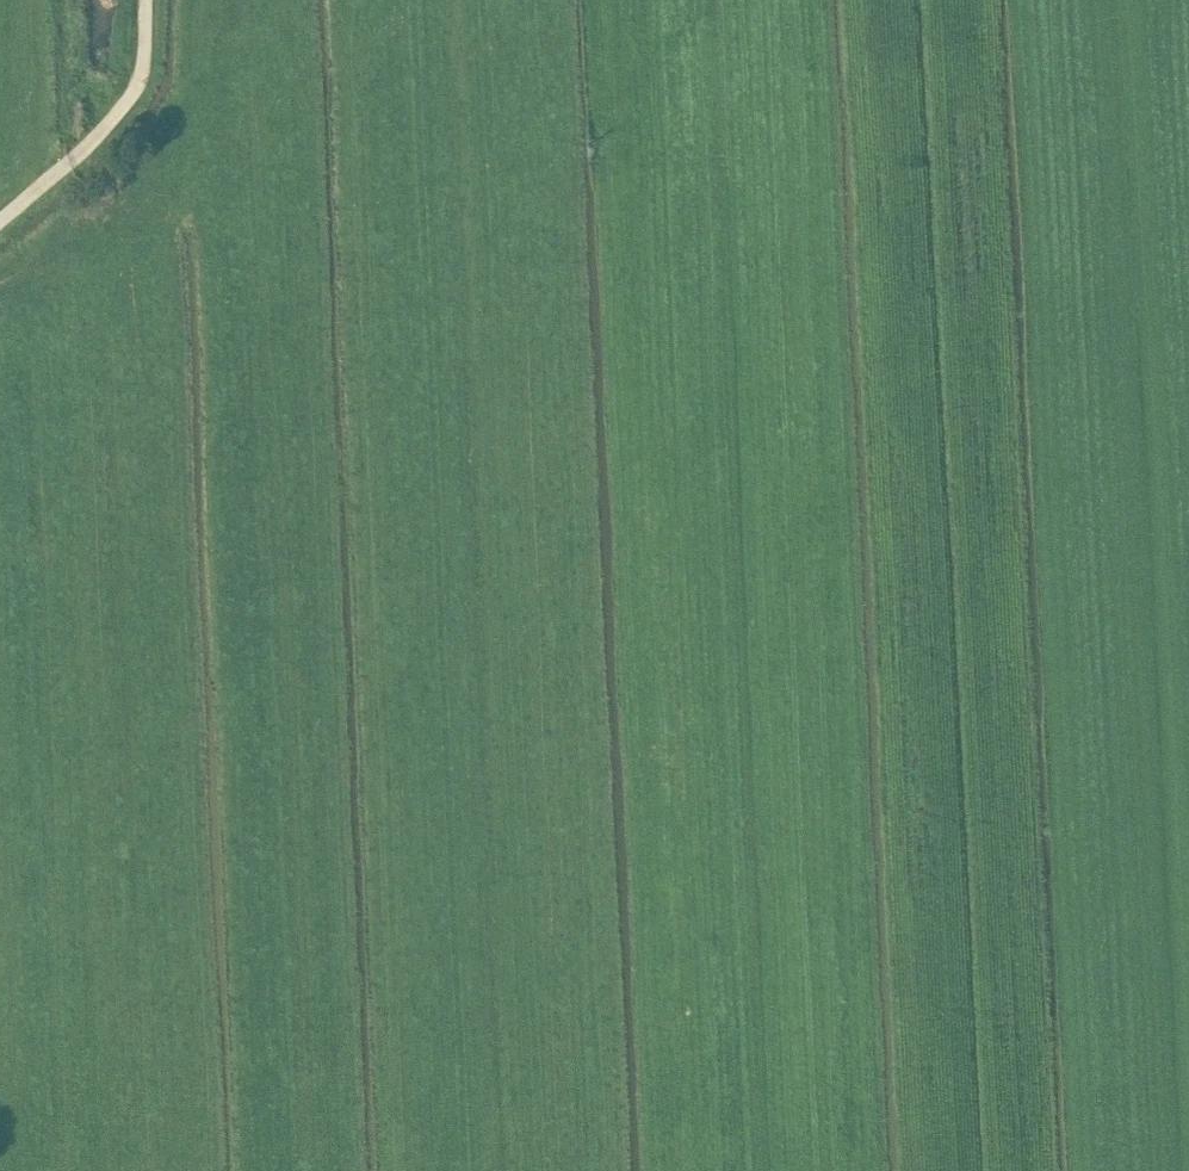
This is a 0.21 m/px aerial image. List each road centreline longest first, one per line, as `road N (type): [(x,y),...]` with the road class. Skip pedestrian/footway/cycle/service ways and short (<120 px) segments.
road 1 (track): [(0,219),(111,125),(143,70),(144,0)]

